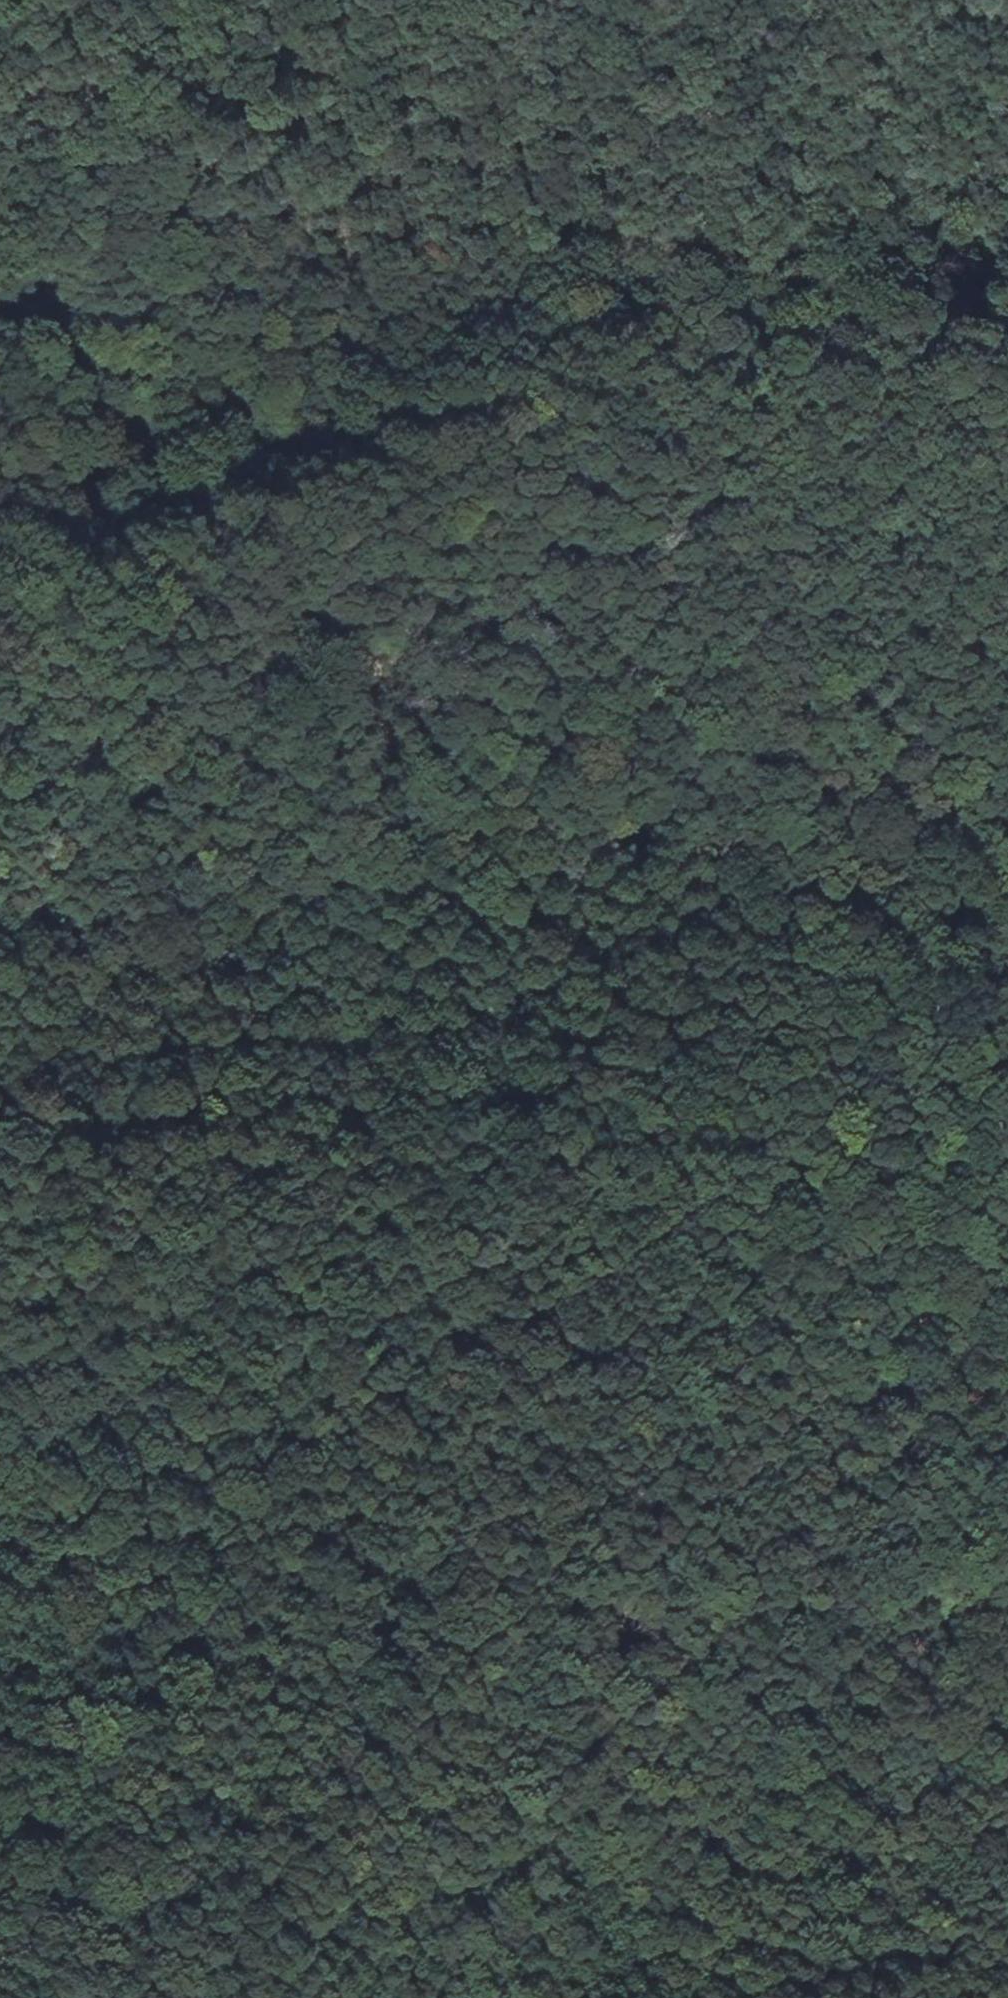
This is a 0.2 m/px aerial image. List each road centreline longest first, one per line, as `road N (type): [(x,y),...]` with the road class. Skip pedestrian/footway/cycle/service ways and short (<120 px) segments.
road 1 (track): [(122,0),(123,27),(73,94),(0,130)]

